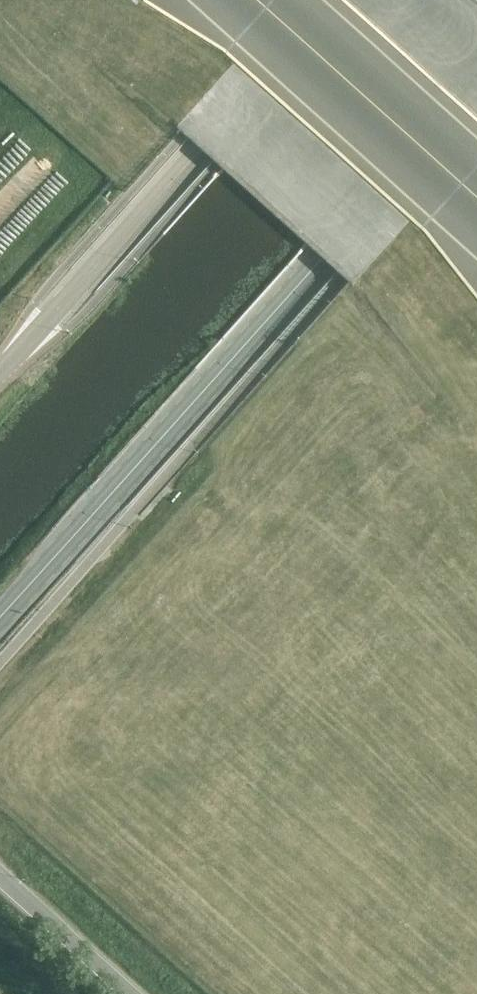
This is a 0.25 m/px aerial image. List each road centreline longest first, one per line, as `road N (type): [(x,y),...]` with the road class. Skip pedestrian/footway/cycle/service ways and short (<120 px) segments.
road 1 (secondary): [(0,612),(476,83)]
road 2 (tertiary): [(0,376),(338,0)]
road 3 (unclassified): [(132,993),(0,876)]

